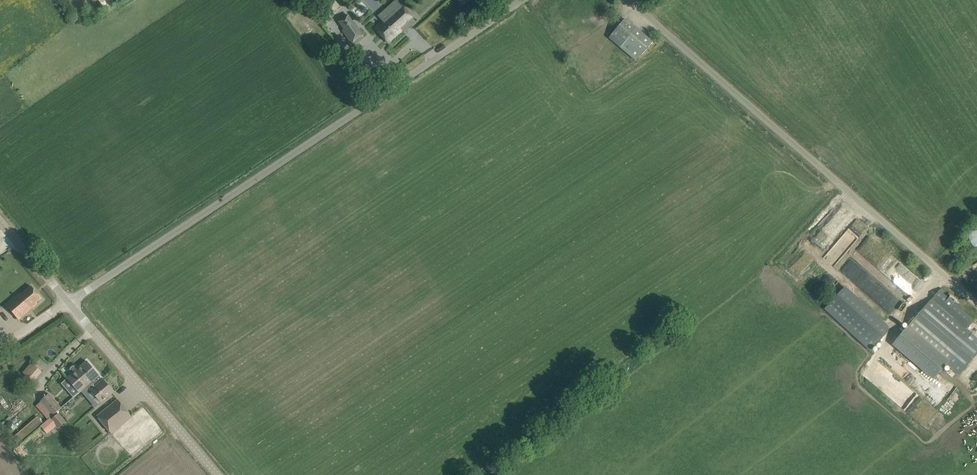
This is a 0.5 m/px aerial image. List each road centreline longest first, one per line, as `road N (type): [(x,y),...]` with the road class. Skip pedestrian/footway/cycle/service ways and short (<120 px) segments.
road 1 (unclassified): [(69,302),(521,0)]
road 2 (unclassified): [(976,304),(627,0)]
road 3 (unclassified): [(218,474),(69,302)]

